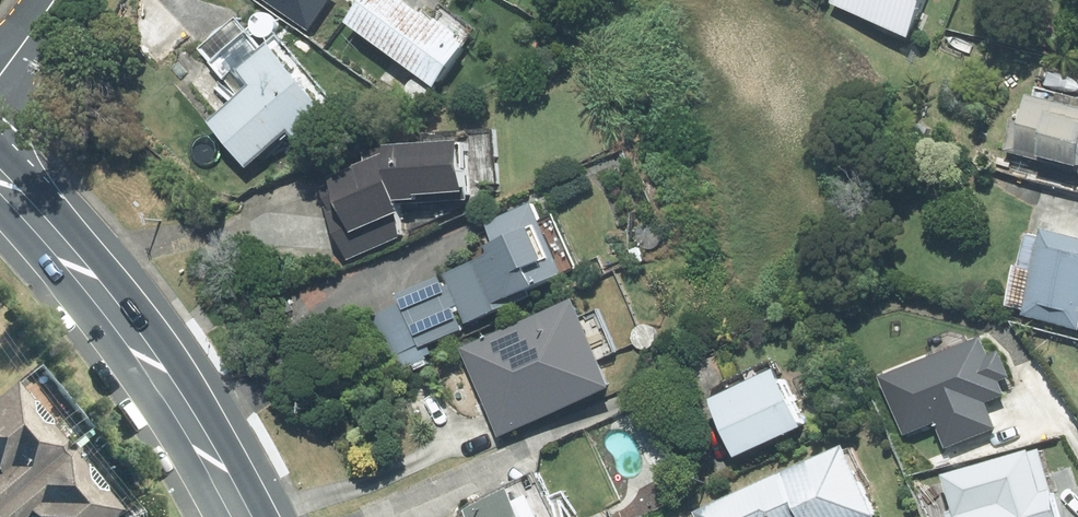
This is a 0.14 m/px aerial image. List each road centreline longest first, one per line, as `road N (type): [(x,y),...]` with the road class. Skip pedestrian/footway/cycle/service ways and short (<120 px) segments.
road 1 (primary): [(0,187),(118,317),(238,516)]

